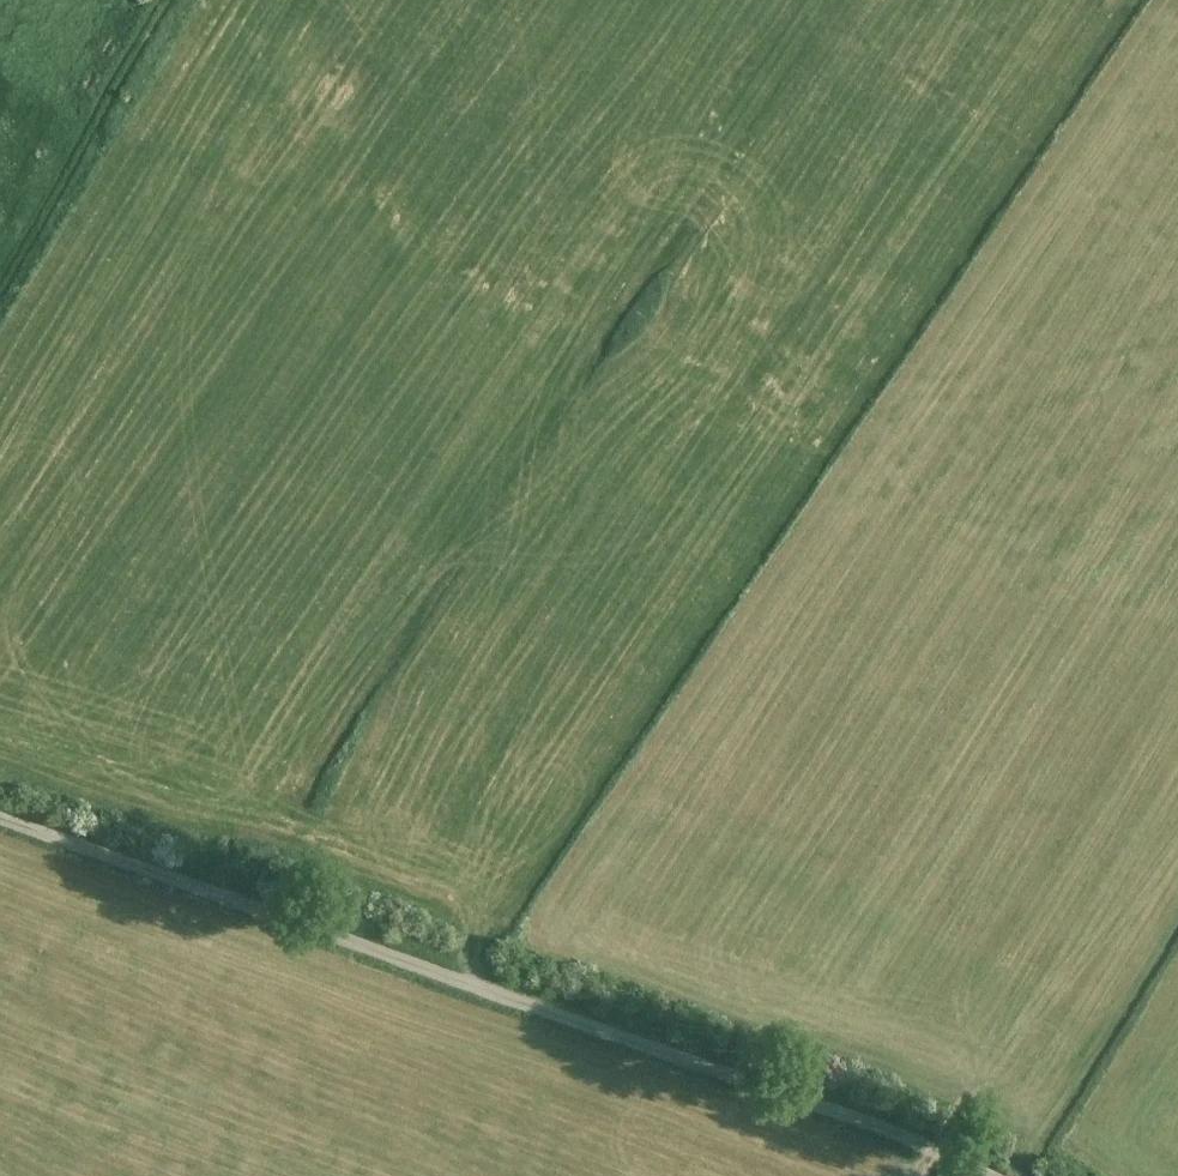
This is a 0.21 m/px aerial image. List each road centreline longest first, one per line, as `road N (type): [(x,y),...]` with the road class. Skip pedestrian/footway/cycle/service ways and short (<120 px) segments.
road 1 (track): [(0,818),(956,1156),(988,1175)]

